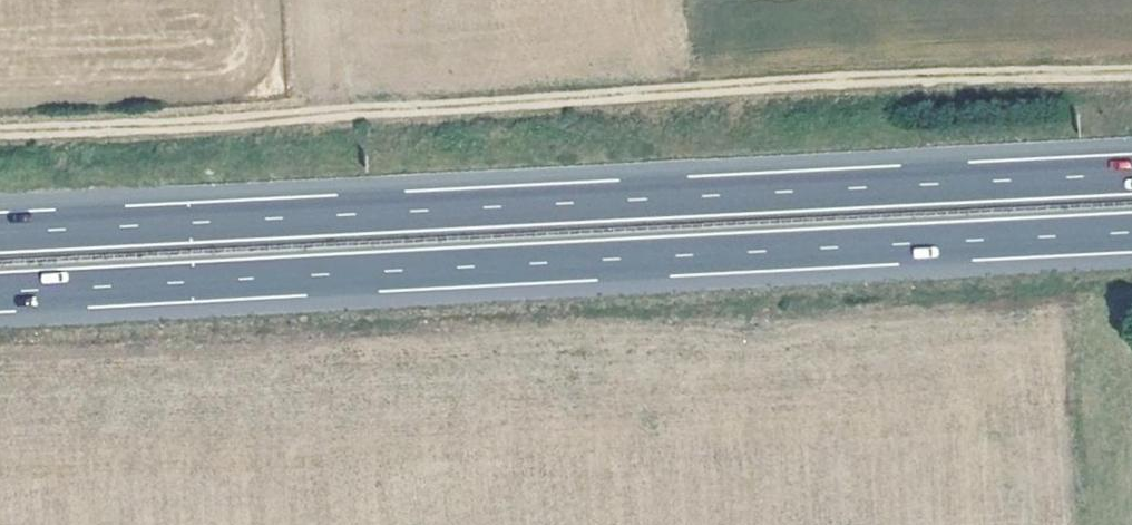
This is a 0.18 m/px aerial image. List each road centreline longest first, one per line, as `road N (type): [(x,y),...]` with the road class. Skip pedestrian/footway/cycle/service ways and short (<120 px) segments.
road 1 (motorway): [(0,299),(1131,239)]
road 2 (motorway): [(1131,180),(0,239)]
road 3 (track): [(0,124),(1131,83)]

